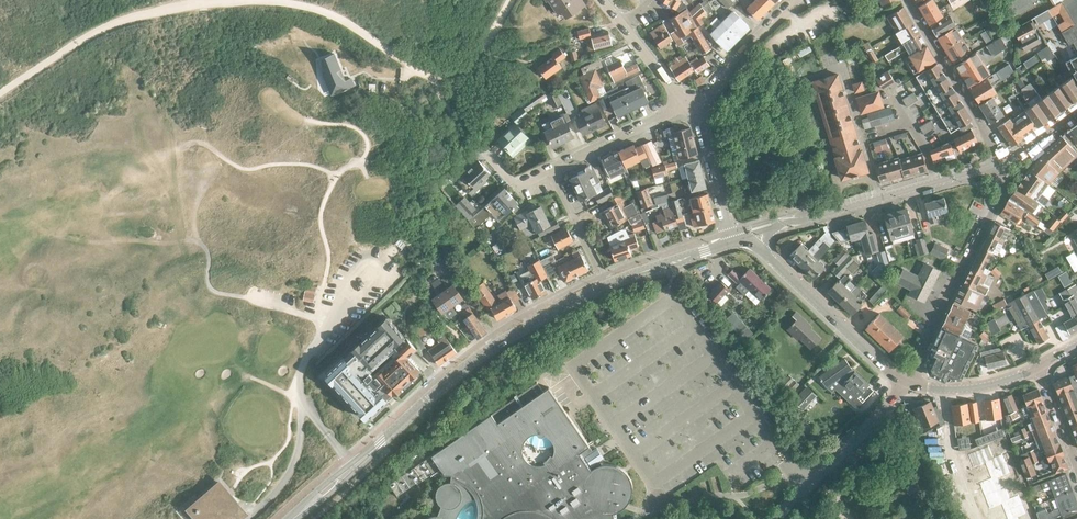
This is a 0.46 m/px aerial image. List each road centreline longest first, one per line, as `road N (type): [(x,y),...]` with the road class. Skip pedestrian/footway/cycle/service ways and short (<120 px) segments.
road 1 (secondary): [(292,518),(497,344),(607,285)]
road 2 (track): [(512,0),(465,66),(433,76),(348,23),(277,0)]
road 3 (residential): [(903,382),(1002,194),(998,162)]
road 4 (secondary): [(998,162),(768,229)]
road 5 (secondary): [(760,249),(903,382)]
road 6 (residential): [(777,518),(903,382)]
road 7 (residential): [(998,162),(910,0)]
road 8 (unclassified): [(551,173),(689,104)]
road 9 (residential): [(797,0),(689,104)]
road 10 (residential): [(689,104),(701,120),(732,241)]
road 11 (residential): [(974,518),(948,443),(943,389)]
road 12 (secondary): [(607,285),(732,241)]
road 13 (residential): [(607,285),(551,173)]

